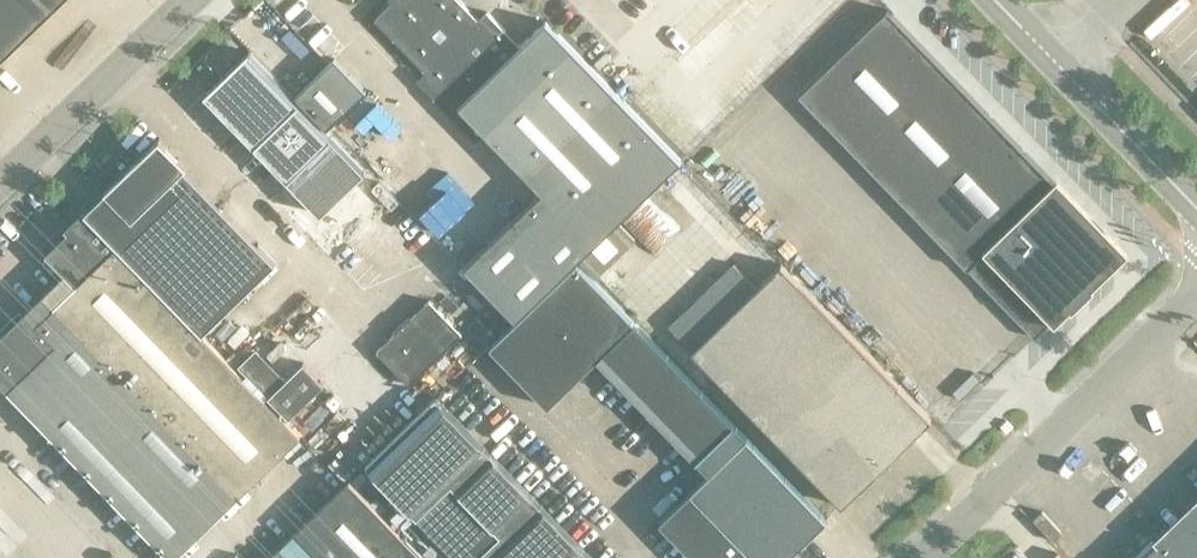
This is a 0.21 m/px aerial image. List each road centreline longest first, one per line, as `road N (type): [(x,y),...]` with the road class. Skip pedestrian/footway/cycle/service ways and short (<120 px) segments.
road 1 (unclassified): [(921,557),(1196,291)]
road 2 (residential): [(1196,210),(993,0)]
road 3 (residential): [(0,184),(188,0)]

